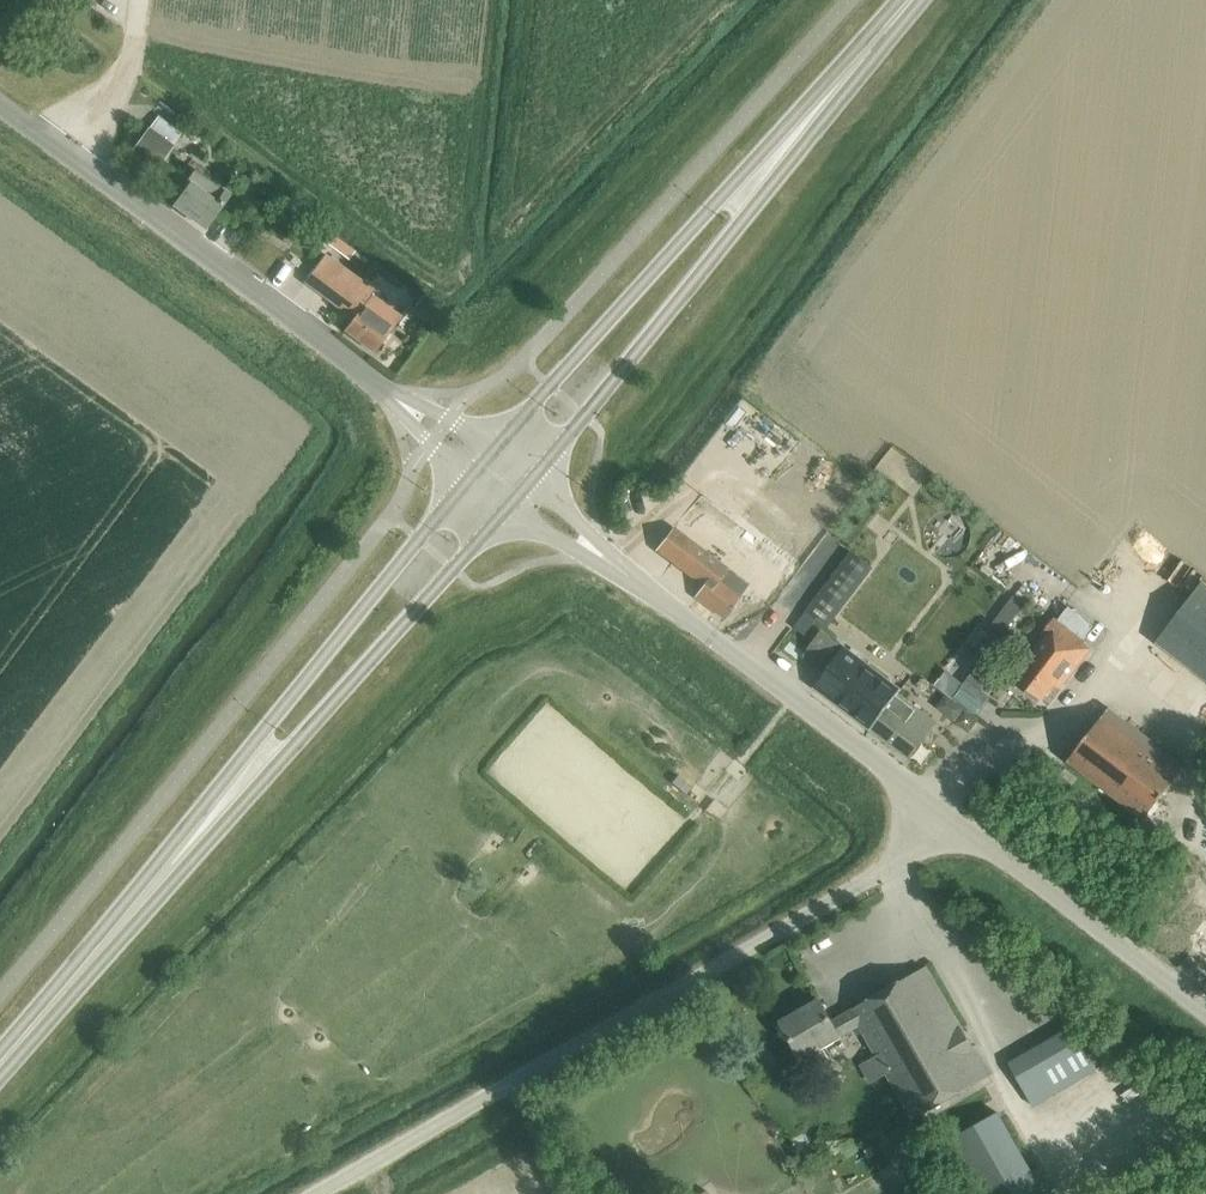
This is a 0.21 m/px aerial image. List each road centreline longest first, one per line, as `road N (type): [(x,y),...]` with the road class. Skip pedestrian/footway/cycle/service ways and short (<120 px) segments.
road 1 (unclassified): [(318,1193),(892,866),(939,808)]
road 2 (secondary): [(537,472),(930,0)]
road 3 (secondary): [(907,0),(501,441)]
road 4 (unclassified): [(380,391),(0,106)]
road 5 (secondary): [(469,480),(266,729),(213,816)]
road 6 (secondary): [(213,816),(295,749),(504,511)]
road 7 (unclassified): [(939,808),(609,560)]
road 8 (unclassified): [(1205,1010),(939,808)]
road 9 (secondary): [(0,1062),(213,816)]
road 10 (unclassified): [(501,441),(380,391)]
road 11 (unclassified): [(380,391),(469,480)]

